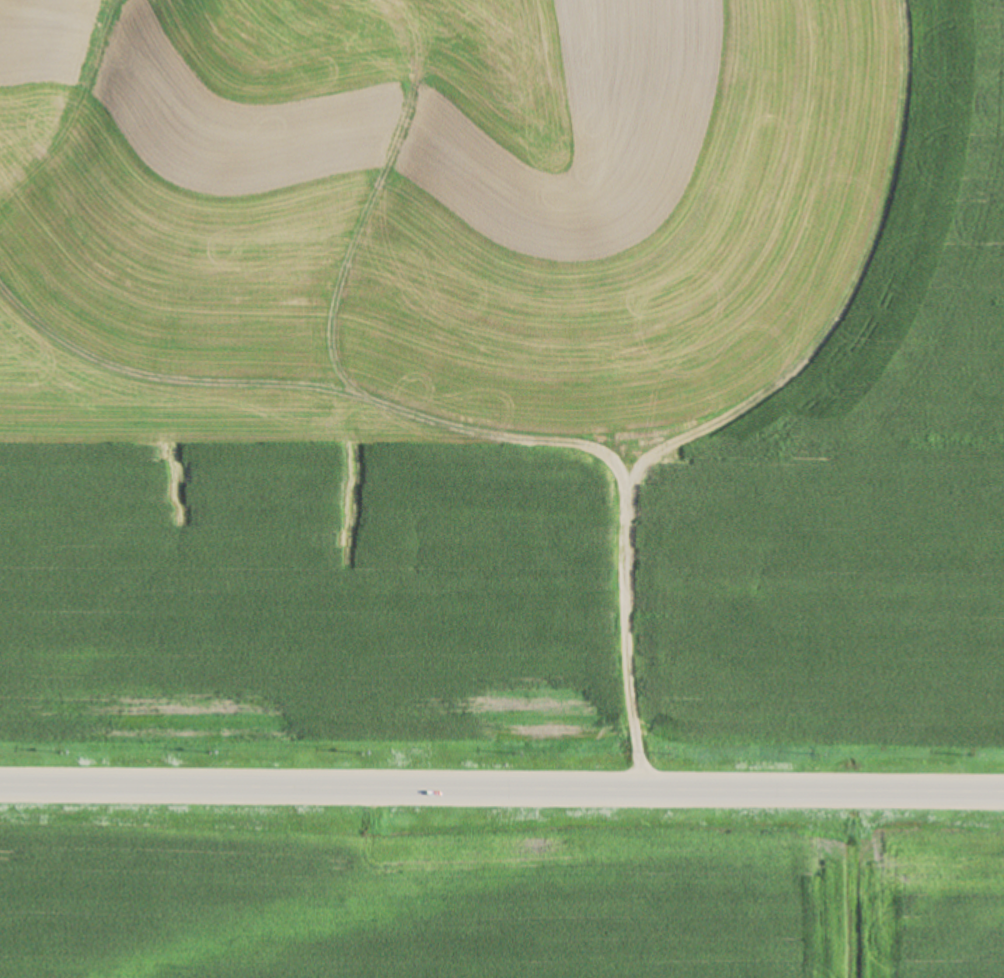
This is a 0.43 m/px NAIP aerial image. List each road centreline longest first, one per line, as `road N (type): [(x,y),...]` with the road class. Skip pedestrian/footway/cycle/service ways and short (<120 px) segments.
road 1 (primary): [(0,781),(1003,783)]

